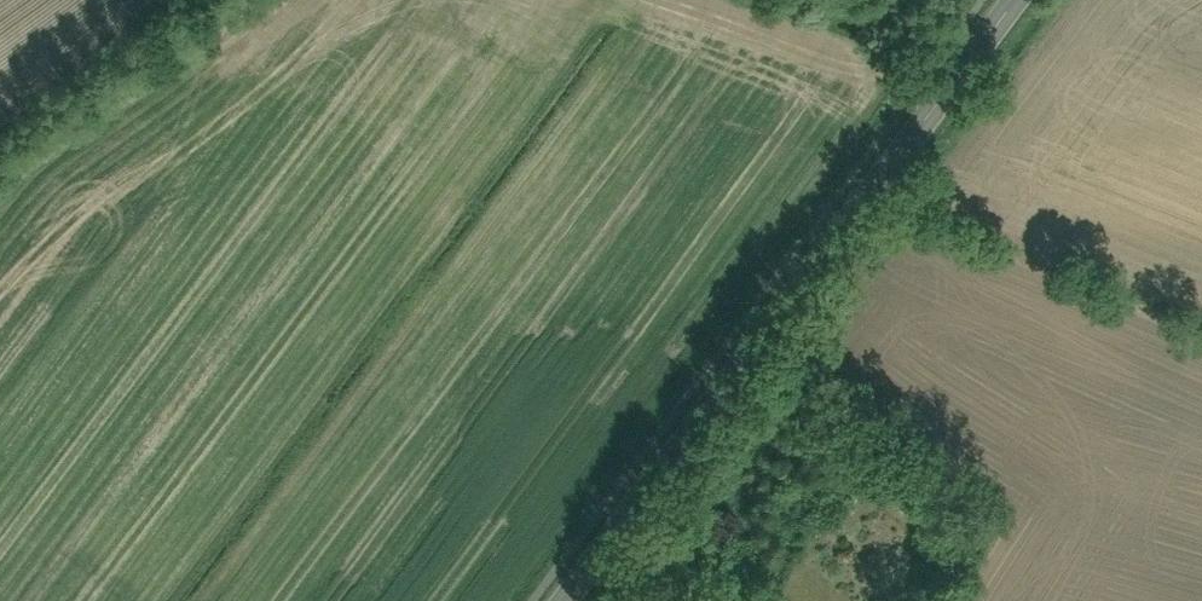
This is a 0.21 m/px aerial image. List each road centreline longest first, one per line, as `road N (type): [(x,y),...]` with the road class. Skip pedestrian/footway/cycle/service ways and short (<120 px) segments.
road 1 (tertiary): [(560,600),(1010,0)]

